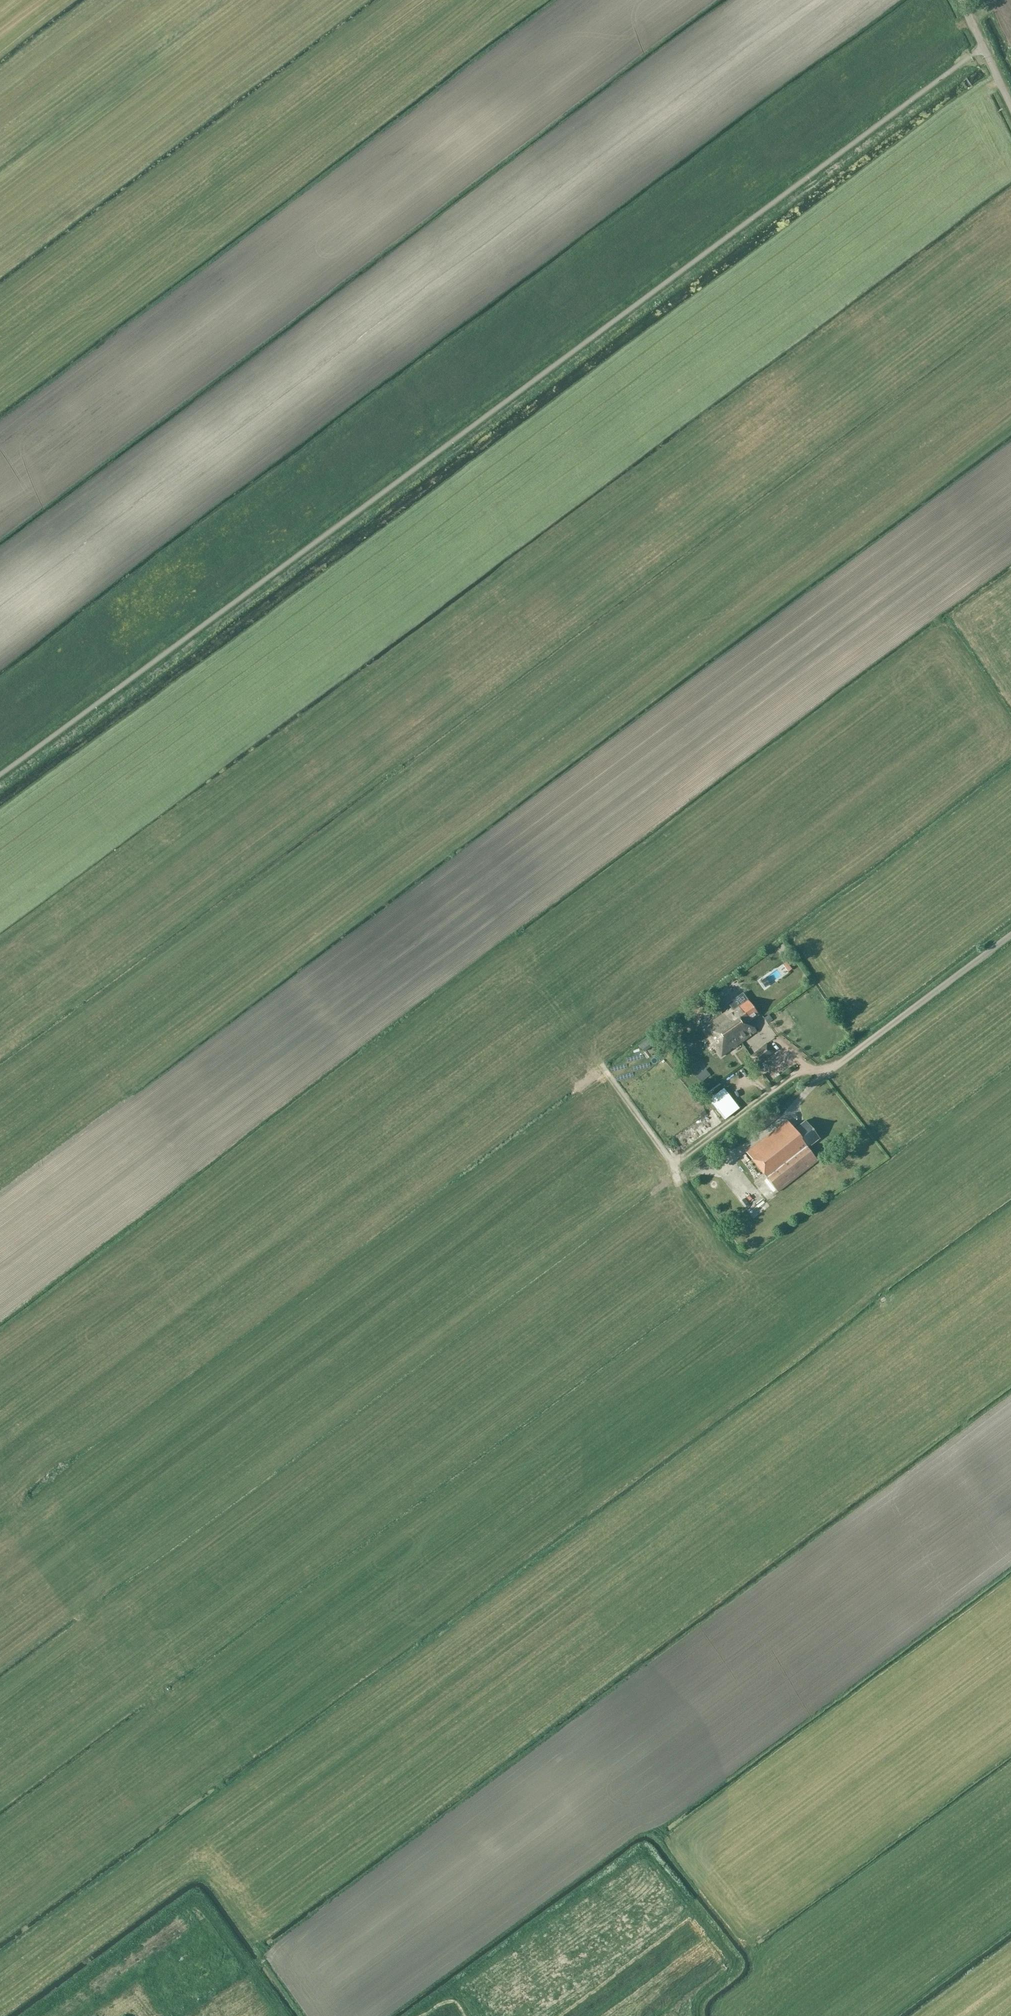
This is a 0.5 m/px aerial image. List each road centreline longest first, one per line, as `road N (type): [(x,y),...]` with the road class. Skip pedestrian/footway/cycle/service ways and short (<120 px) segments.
road 1 (unclassified): [(1010,935),(813,1084)]

